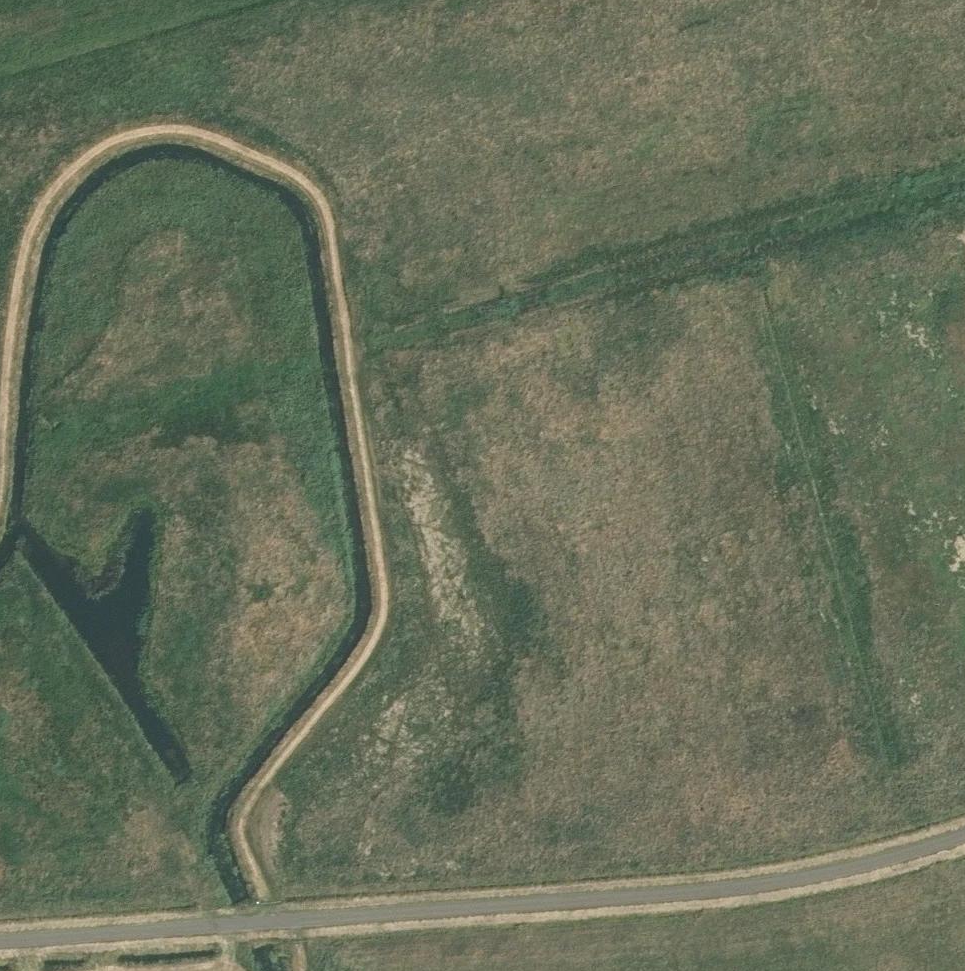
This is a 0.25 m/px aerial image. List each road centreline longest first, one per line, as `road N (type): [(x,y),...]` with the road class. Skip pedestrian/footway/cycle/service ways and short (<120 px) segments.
road 1 (unclassified): [(258,921),(700,890),(807,876),(964,833)]
road 2 (unclassified): [(258,921),(0,938)]

